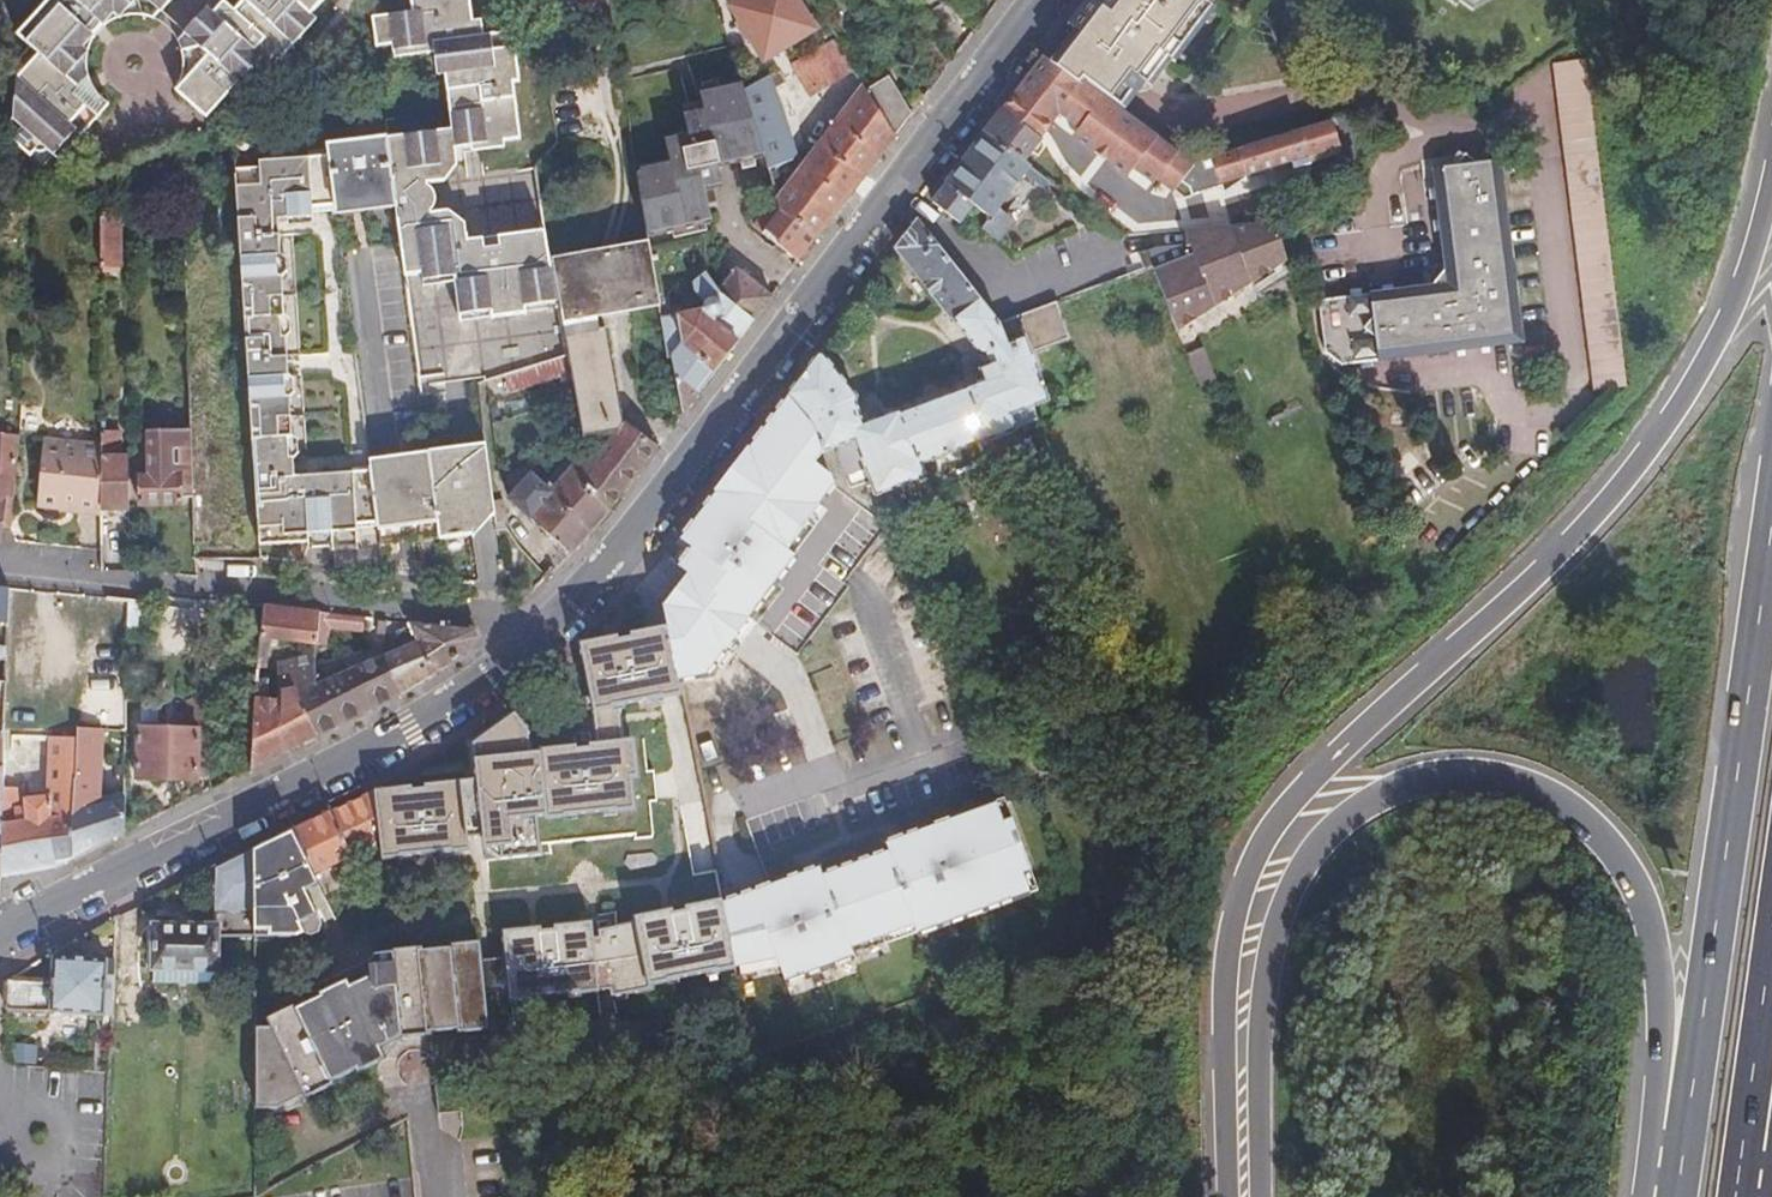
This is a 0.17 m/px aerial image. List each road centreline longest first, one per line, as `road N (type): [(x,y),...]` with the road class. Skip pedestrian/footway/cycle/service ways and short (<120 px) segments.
road 1 (trunk): [(1771,130),(1748,238),(1714,329),(1669,412),(1532,575),(1362,730),(1267,839),(1229,930),(1223,1009),(1228,1196)]
road 2 (trunk): [(1264,1196),(1263,1030),(1276,932),(1293,884),(1348,815),(1427,779),(1513,783),(1559,801),(1623,865),(1647,920),(1657,1109),(1677,1155)]
road 3 (secondary): [(522,645),(608,557),(1033,0)]
road 4 (trunk): [(1771,472),(1677,1155)]
road 5 (secondary): [(0,933),(412,729),(522,645)]
road 6 (residential): [(0,572),(495,620),(522,645)]
road 7 (trunk): [(1746,1196),(1771,979)]

